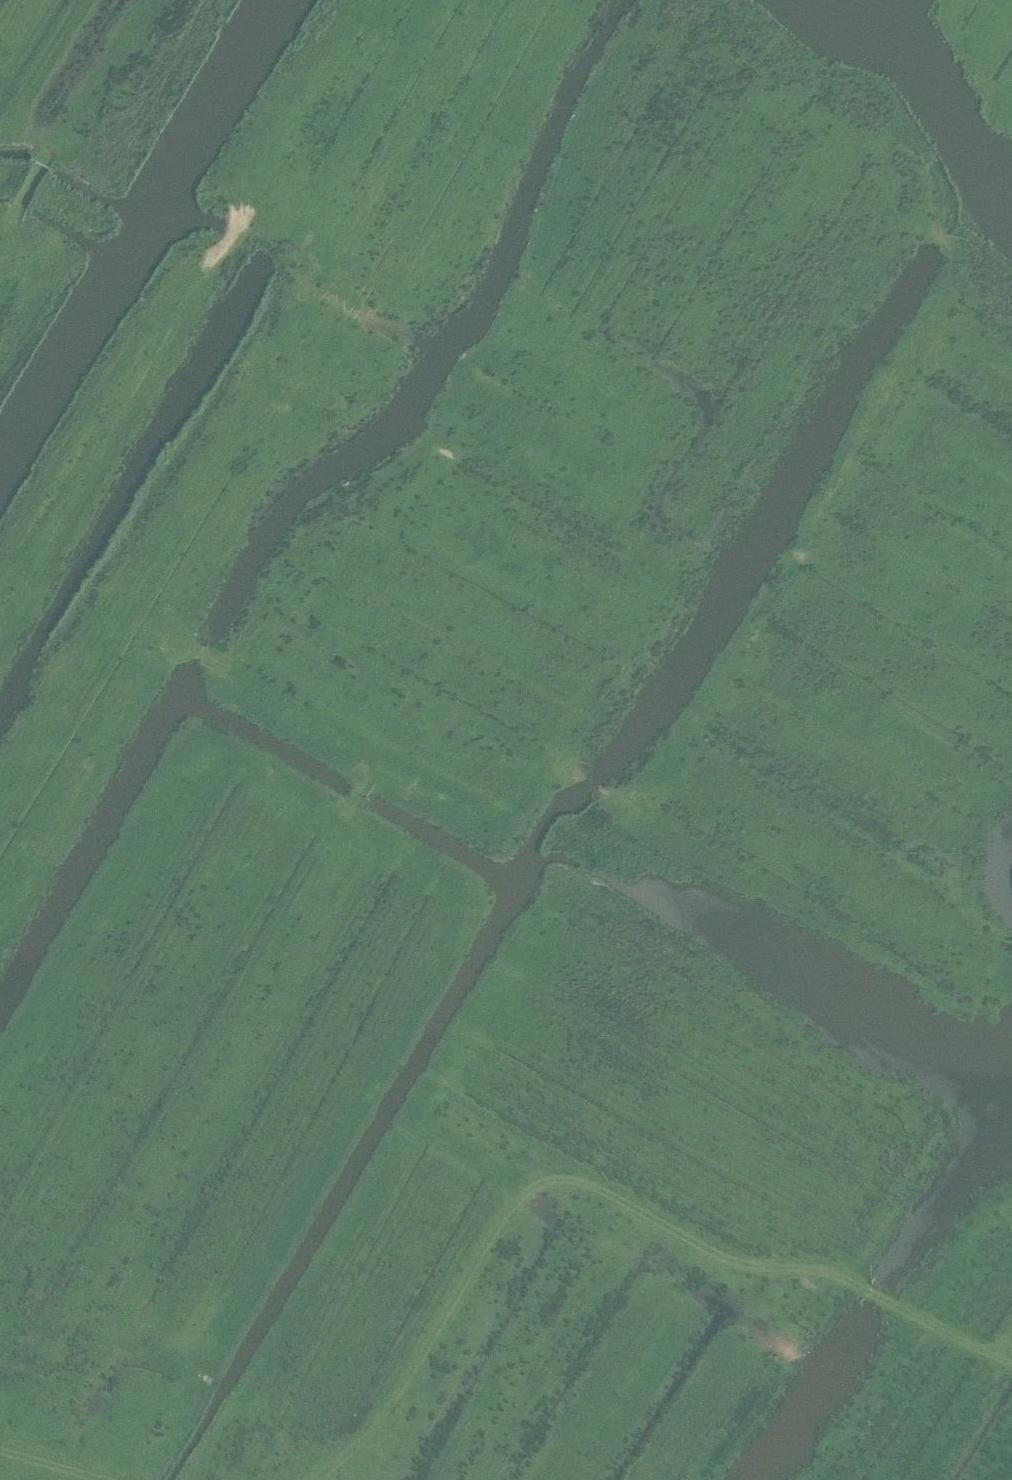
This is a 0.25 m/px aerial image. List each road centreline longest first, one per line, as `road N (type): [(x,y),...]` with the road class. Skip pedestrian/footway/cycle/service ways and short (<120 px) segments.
road 1 (track): [(1011,1360),(845,1274),(746,1266),(587,1177),(532,1189),(368,1440),(301,1479)]

